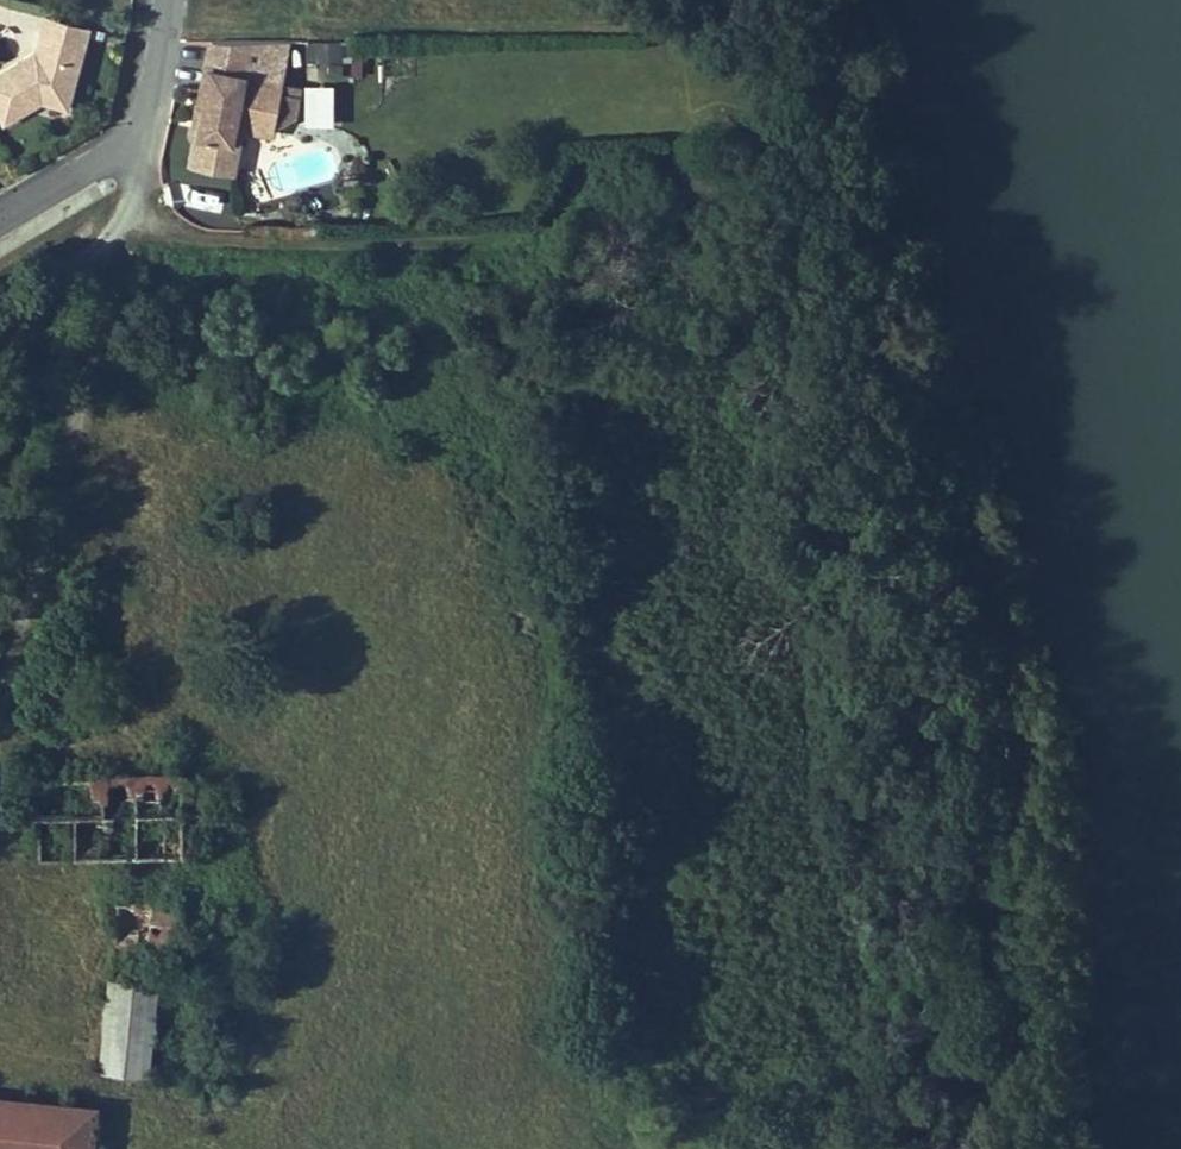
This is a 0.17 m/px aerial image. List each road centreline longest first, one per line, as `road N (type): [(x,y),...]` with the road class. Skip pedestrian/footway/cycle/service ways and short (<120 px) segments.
road 1 (track): [(136,122),(0,729)]
road 2 (residential): [(0,213),(136,122),(153,0)]

